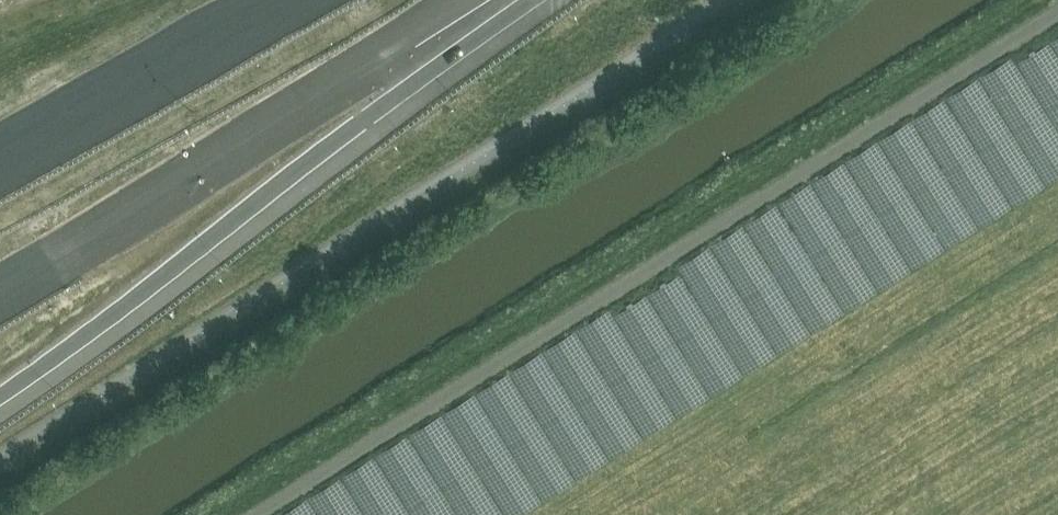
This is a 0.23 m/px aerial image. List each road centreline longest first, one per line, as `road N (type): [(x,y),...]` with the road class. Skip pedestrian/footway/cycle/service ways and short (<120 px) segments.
road 1 (motorway): [(0,395),(535,0)]
road 2 (motorway): [(0,290),(467,0)]
road 3 (motorway): [(300,0),(0,174)]

